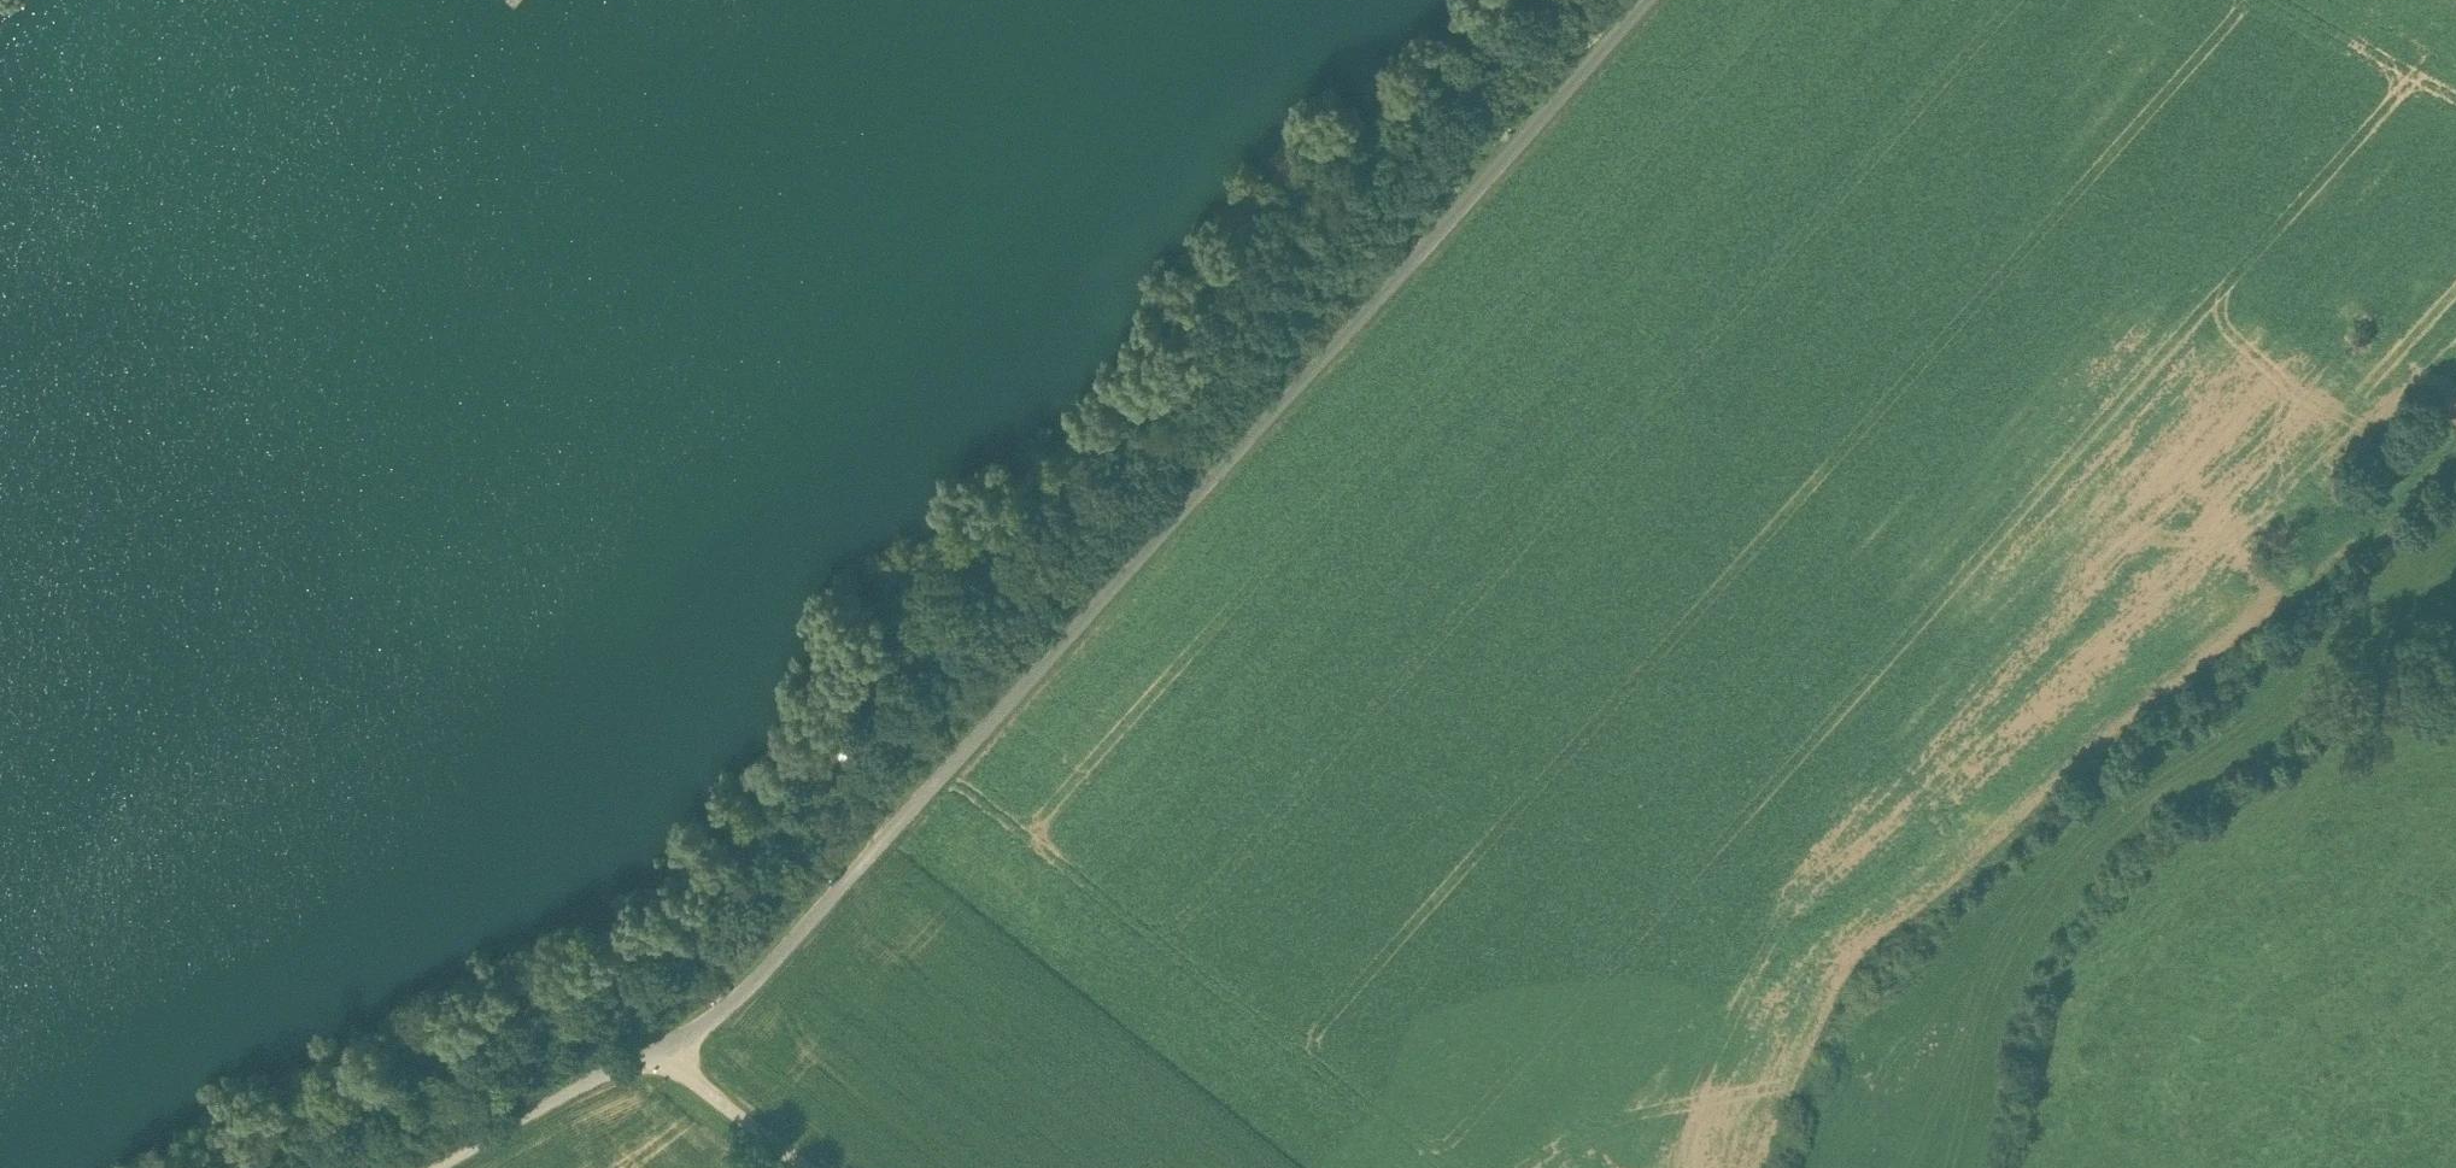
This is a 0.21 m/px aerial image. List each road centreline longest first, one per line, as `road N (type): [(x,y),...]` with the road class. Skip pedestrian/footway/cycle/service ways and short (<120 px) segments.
road 1 (unclassified): [(421,1167),(585,1072),(652,1047),(745,994),(1648,0)]

